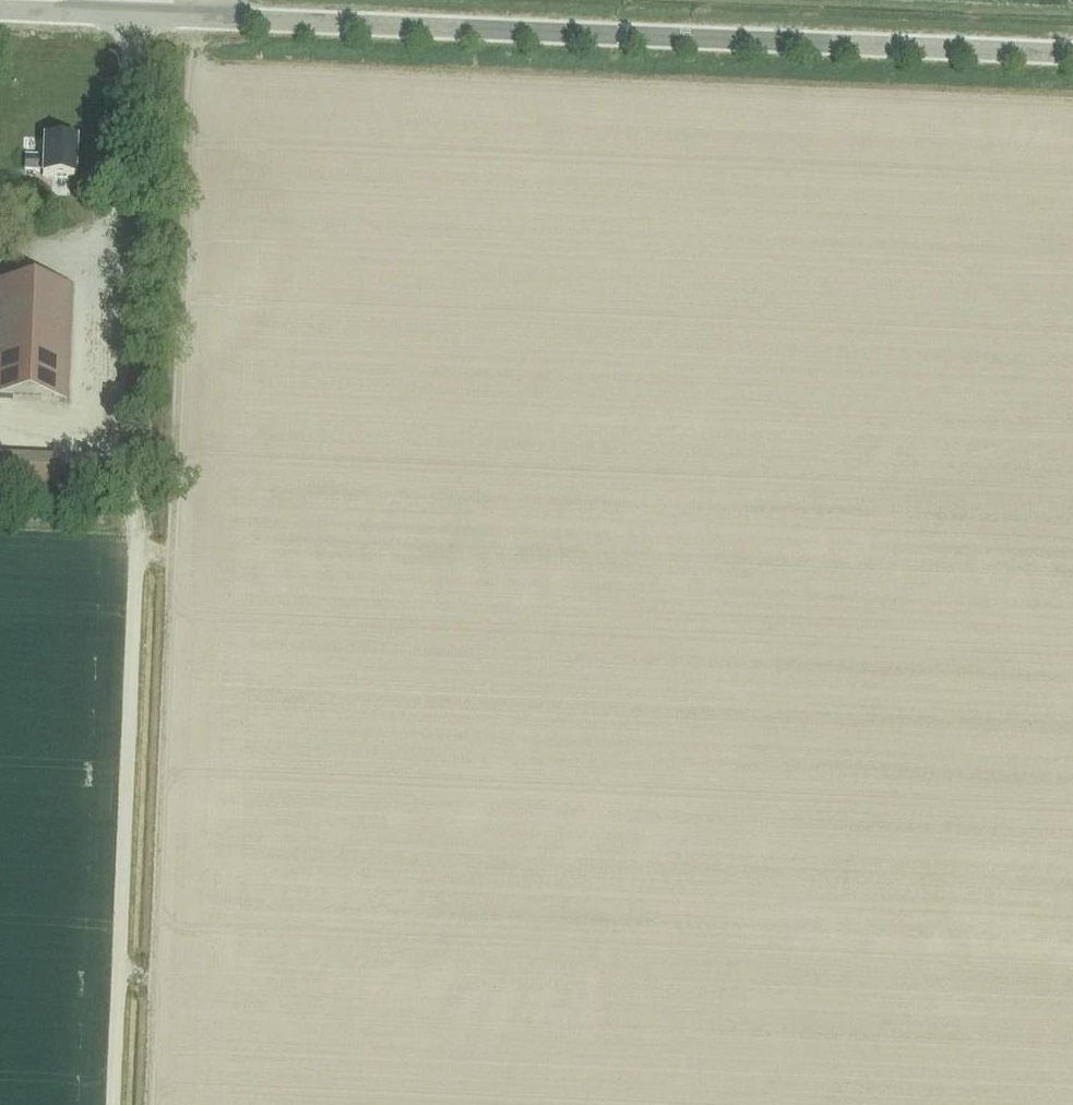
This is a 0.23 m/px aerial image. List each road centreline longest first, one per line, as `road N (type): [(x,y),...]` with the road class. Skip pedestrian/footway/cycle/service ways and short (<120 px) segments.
road 1 (unclassified): [(0,10),(1072,54)]

